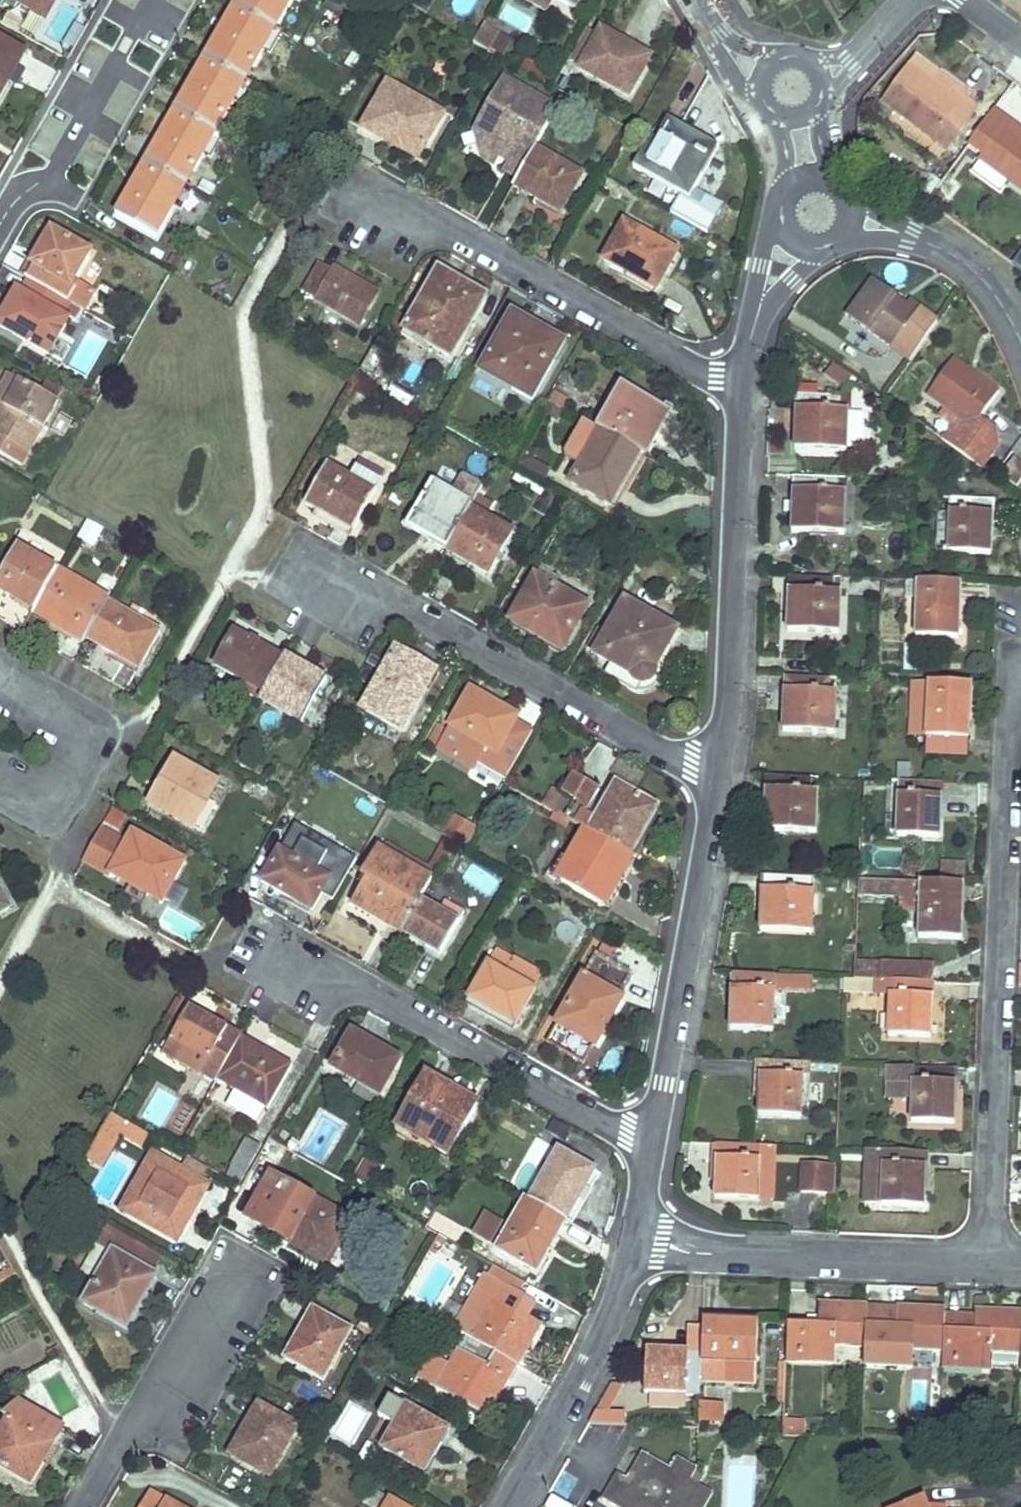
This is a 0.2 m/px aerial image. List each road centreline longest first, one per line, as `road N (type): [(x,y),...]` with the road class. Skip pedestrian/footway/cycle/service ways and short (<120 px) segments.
road 1 (residential): [(986,1263),(1011,711),(1020,697)]
road 2 (residential): [(718,766),(677,752),(398,598),(327,595)]
road 3 (residential): [(743,381),(698,369),(453,227),(381,203)]
road 4 (residential): [(653,1131),(620,1127),(358,985),(298,963)]
road 5 (residential): [(718,766),(731,687),(743,381)]
road 6 (residential): [(653,1131),(718,766)]
road 7 (residential): [(641,1241),(730,1253),(986,1263)]
road 8 (residential): [(507,1506),(620,1304),(641,1241)]
road 9 (residential): [(88,1506),(237,1270)]
road 10 (residential): [(0,225),(12,204),(61,166),(154,0)]
road 11 (residential): [(0,670),(96,726),(50,823),(0,798)]
road 12 (residential): [(911,236),(992,284),(1020,337)]

